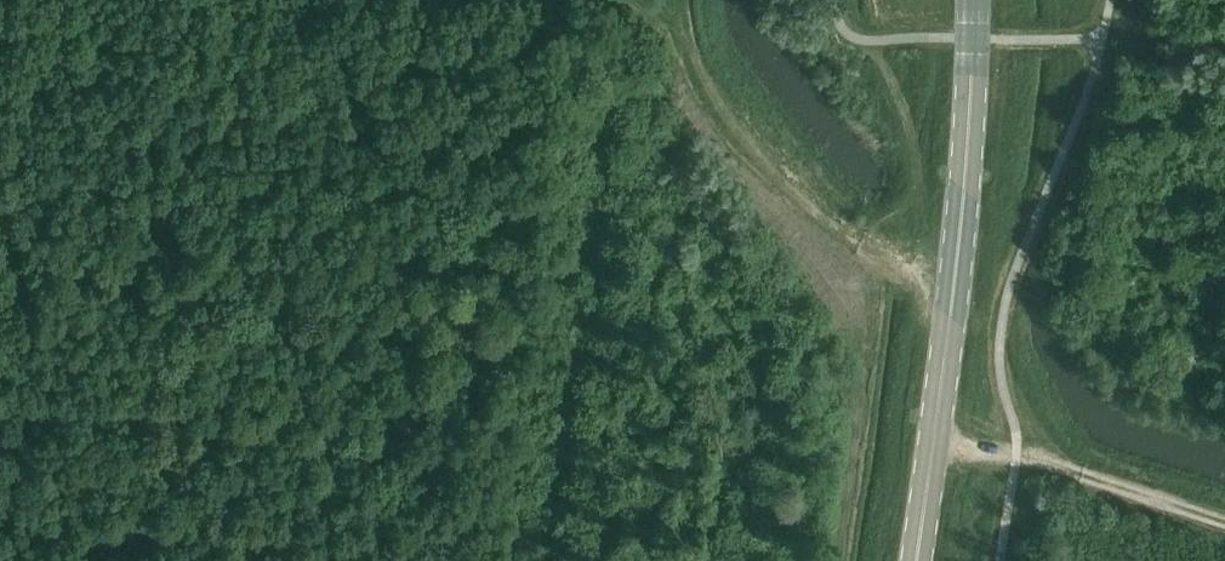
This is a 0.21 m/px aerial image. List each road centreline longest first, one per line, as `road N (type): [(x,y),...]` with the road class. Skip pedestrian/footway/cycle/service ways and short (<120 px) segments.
road 1 (secondary): [(921,560),(966,170),(968,0)]

